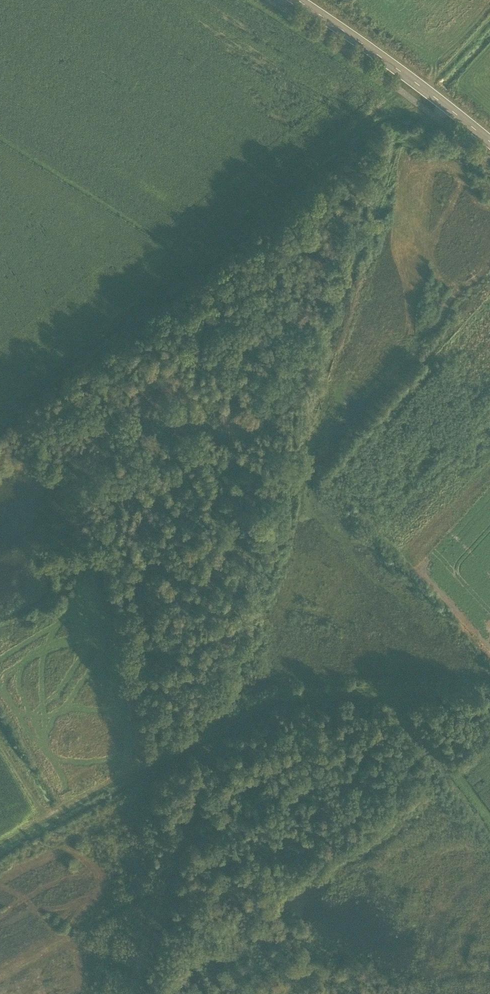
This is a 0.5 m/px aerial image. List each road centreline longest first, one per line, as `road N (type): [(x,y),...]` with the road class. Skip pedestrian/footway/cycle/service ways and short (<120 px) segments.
road 1 (secondary): [(489,139),(295,0)]

